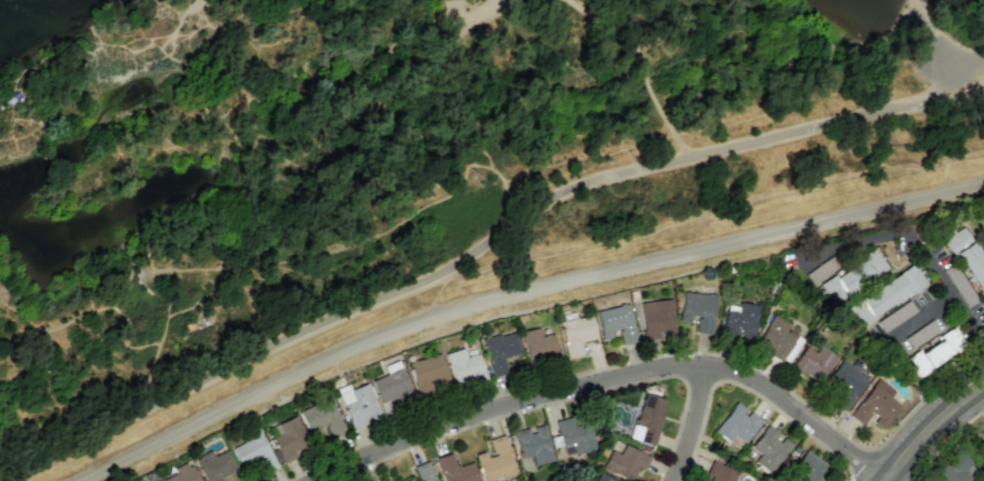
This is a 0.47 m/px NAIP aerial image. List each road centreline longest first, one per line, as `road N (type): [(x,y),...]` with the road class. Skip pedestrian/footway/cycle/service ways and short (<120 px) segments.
road 1 (residential): [(321,480),(503,408),(687,368),(728,373),(767,390),(881,480)]
road 2 (tertiary): [(885,480),(983,391)]

